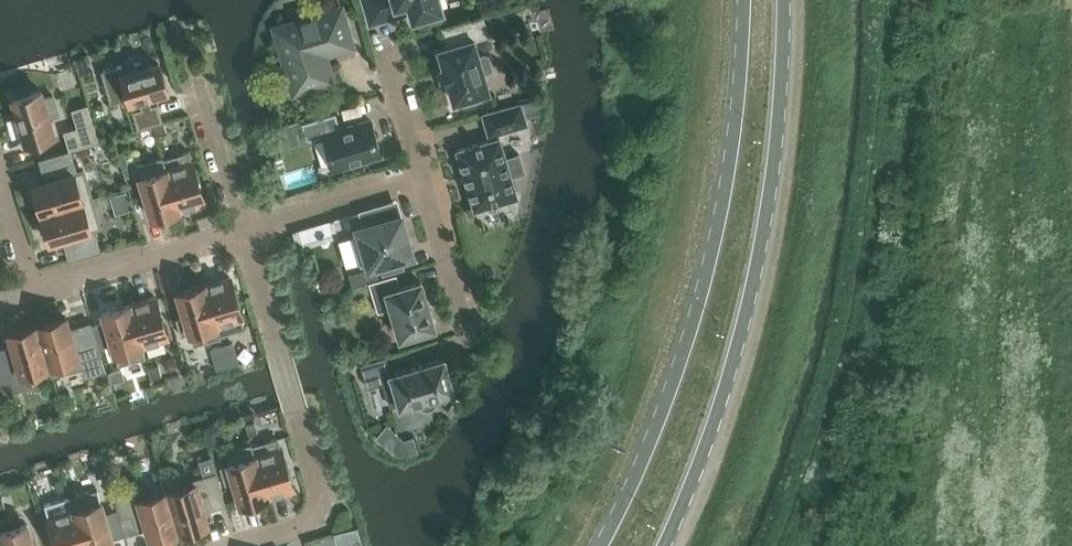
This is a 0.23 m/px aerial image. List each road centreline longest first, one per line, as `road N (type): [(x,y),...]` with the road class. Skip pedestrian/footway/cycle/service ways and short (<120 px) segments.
road 1 (primary): [(745,0),(735,132),(712,245),(653,431),(601,545)]
road 2 (primary): [(665,545),(738,348),(758,257),(776,136),(783,0)]
road 3 (residential): [(239,545),(327,519),(243,235)]
road 4 (residential): [(31,297),(235,237)]
road 5 (residential): [(243,235),(426,182)]
road 6 (residential): [(479,338),(426,182)]
road 7 (residential): [(235,237),(191,97)]
road 8 (residential): [(426,182),(392,65)]

